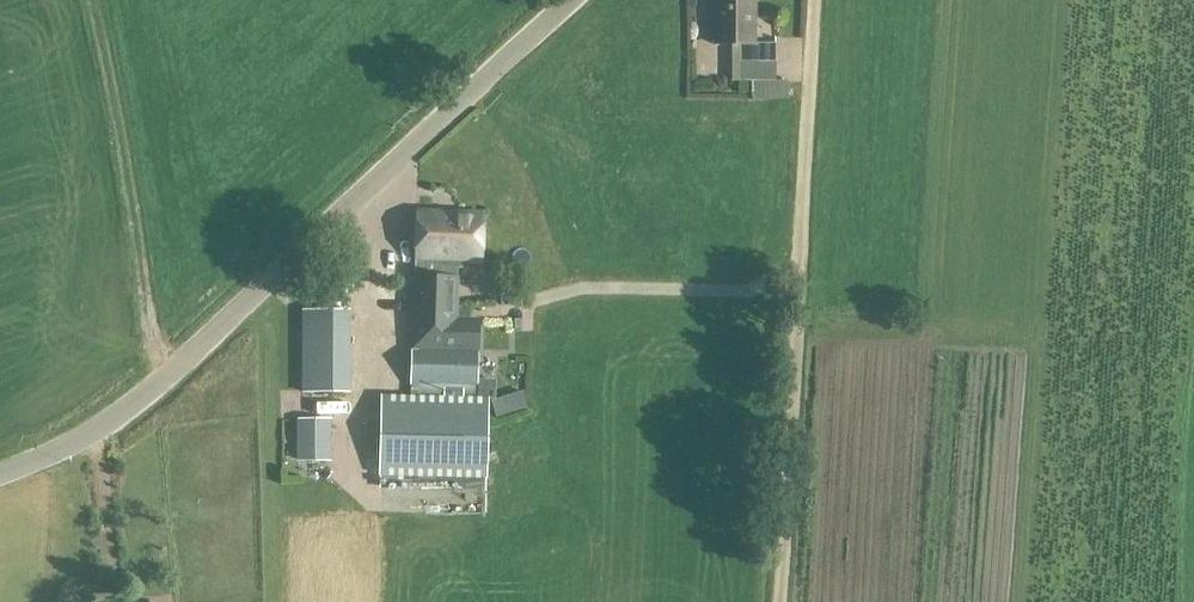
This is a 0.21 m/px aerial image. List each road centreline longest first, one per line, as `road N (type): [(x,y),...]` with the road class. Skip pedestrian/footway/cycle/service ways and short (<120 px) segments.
road 1 (unclassified): [(0,475),(85,438),(143,399),(573,0)]
road 2 (unclassified): [(775,601),(812,0)]
road 3 (track): [(87,0),(128,166),(157,386)]

